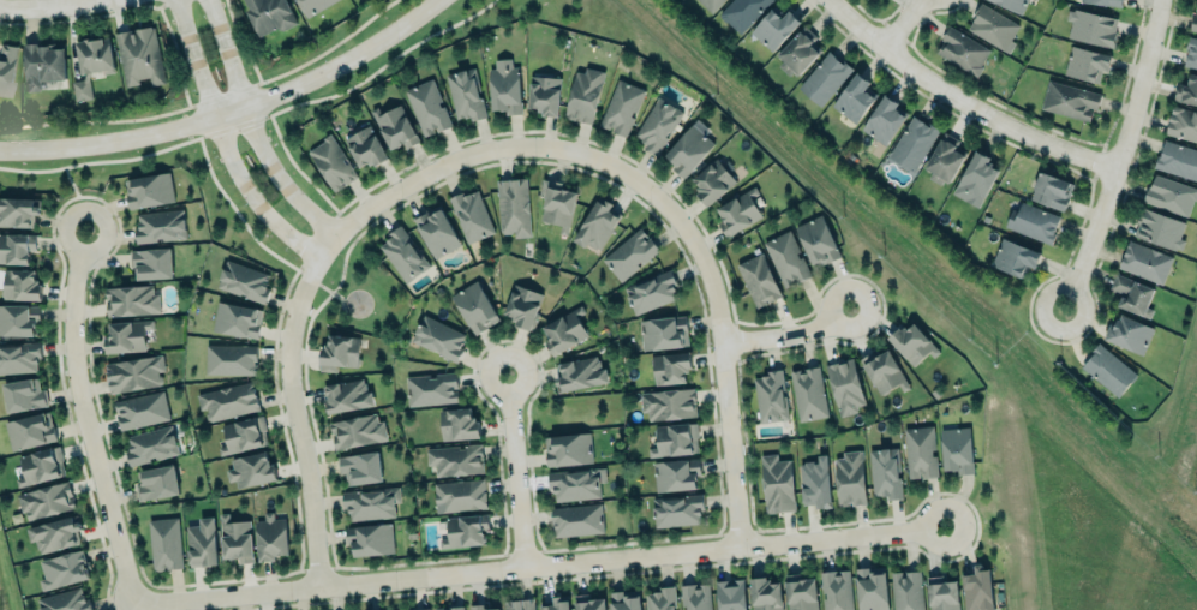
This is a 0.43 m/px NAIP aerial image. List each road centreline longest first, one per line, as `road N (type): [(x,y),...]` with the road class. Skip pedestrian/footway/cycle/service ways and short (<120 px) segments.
road 1 (residential): [(942,525),(134,604)]
road 2 (residential): [(313,259),(382,196),(443,162),(495,146),(540,145),(594,157),(639,183),(674,215),(712,293),(737,546)]
road 3 (tertiary): [(0,151),(113,143),(209,118),(346,60),(433,0)]
road 4 (residential): [(134,604),(80,384),(83,229)]
road 5 (residential): [(831,0),(916,73),(980,112),(1117,171)]
road 6 (residential): [(310,588),(289,371),(291,329),(313,259)]
road 7 (residential): [(1063,306),(1131,130),(1160,0)]
road 8 (residential): [(172,0),(243,192),(313,259)]
road 9 (residential): [(334,234),(271,174),(205,0)]
road 10 (residential): [(522,568),(505,373)]
road 11 (residential): [(720,343),(810,329),(848,306)]
road 12 (residential): [(0,10),(124,0)]

